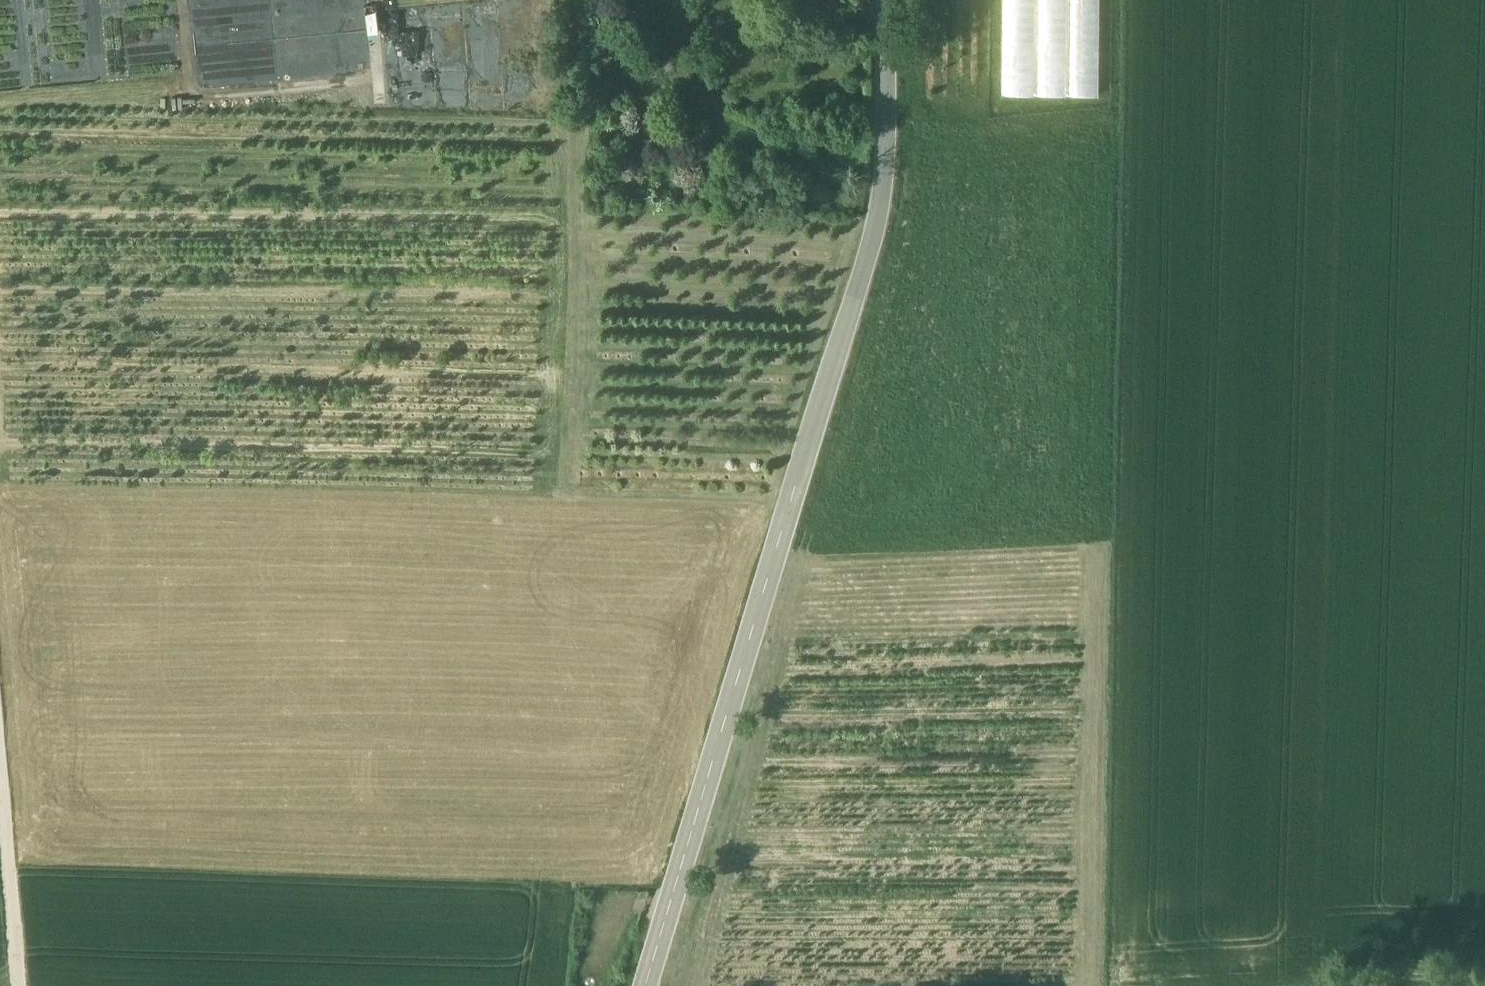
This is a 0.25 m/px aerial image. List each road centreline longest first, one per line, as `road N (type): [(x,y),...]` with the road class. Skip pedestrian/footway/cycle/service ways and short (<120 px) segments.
road 1 (secondary): [(887,0),(883,175),(869,252),(646,985)]
road 2 (track): [(21,985),(0,758)]

